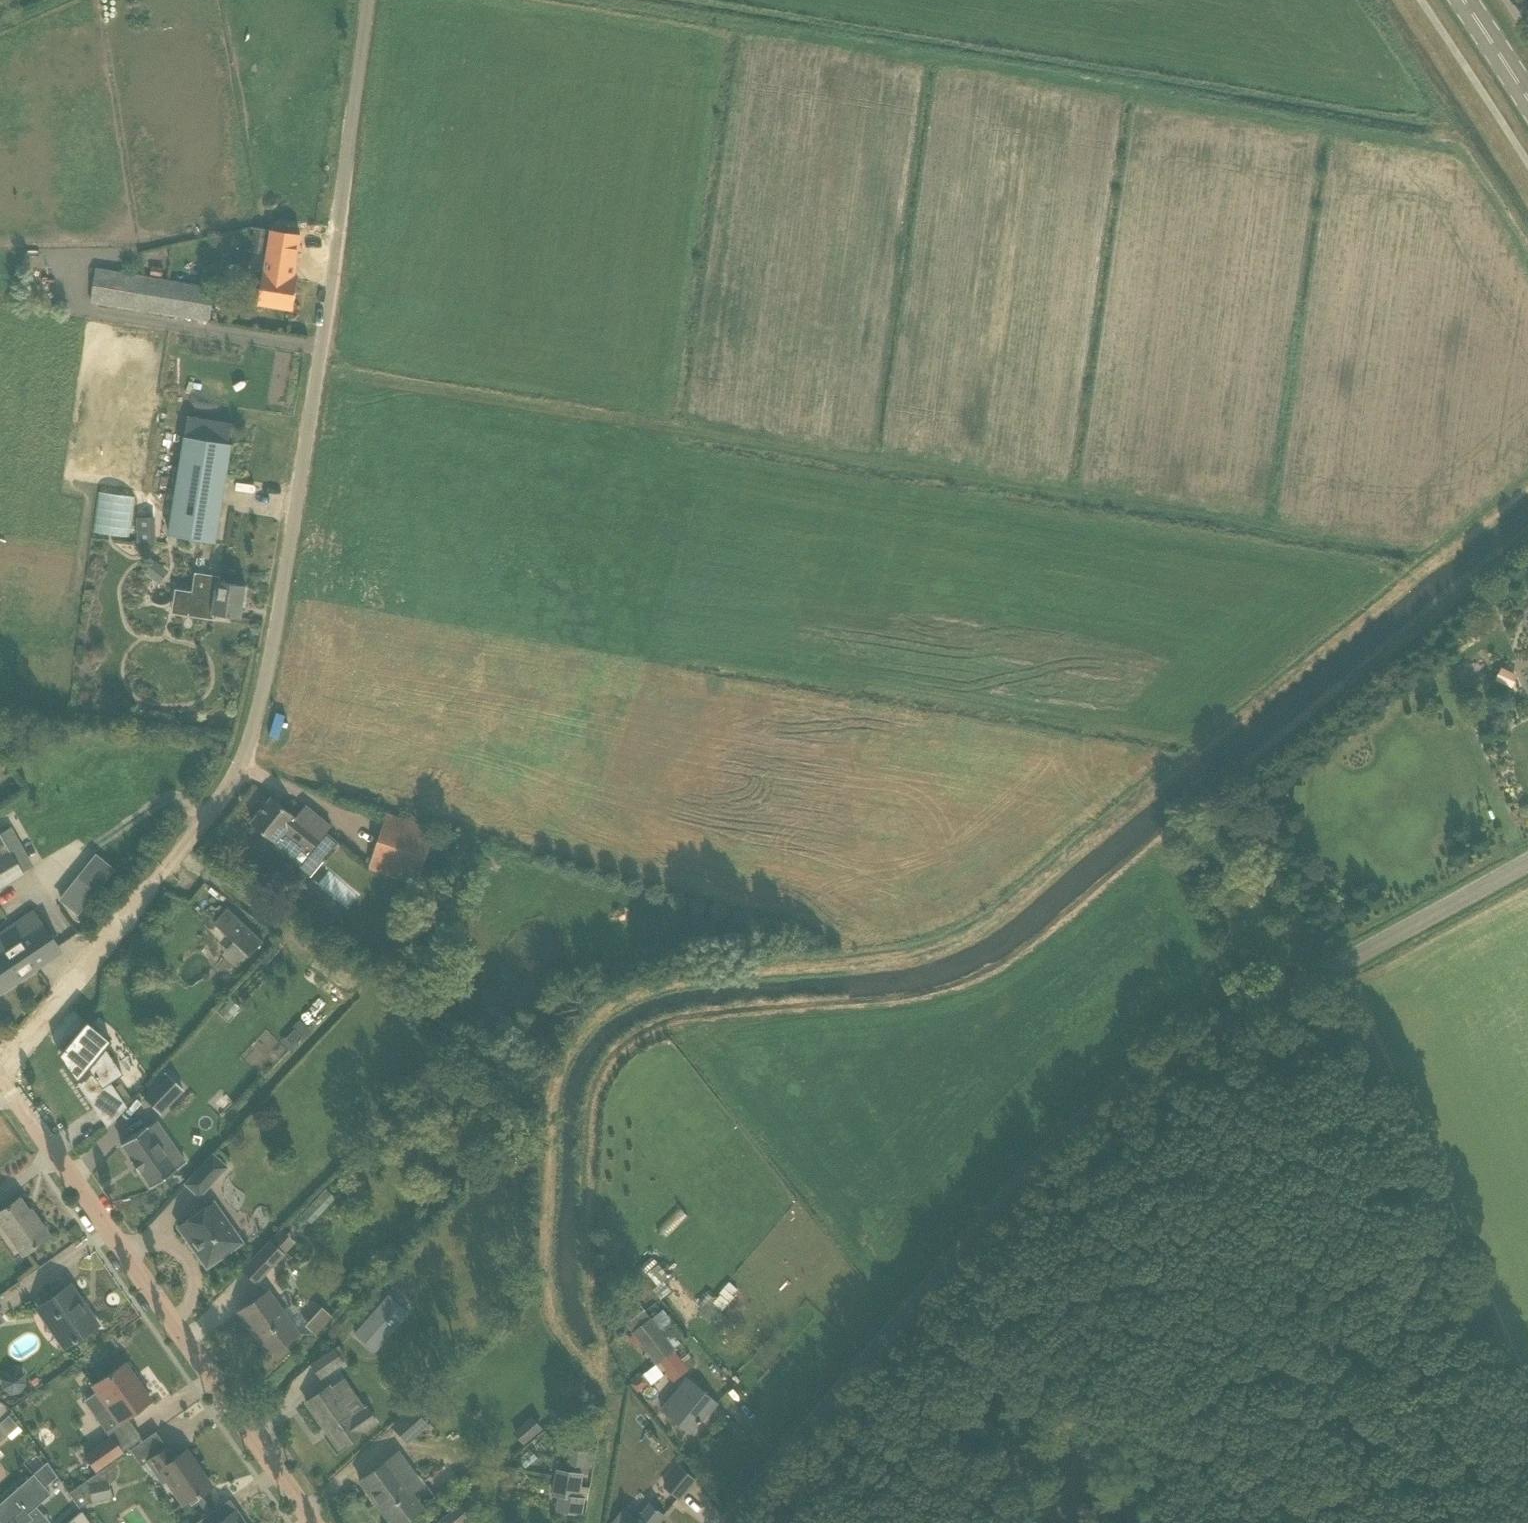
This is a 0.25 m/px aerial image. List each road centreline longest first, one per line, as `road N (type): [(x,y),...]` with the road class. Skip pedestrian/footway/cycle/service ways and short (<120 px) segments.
road 1 (unclassified): [(7,1071),(232,789),(249,755),(374,0)]
road 2 (unclassified): [(735,1522),(1077,1129),(1285,994),(1527,864)]
road 3 (unclassified): [(315,1522),(212,1388),(7,1071)]
road 4 (primary): [(1527,108),(1458,0)]

